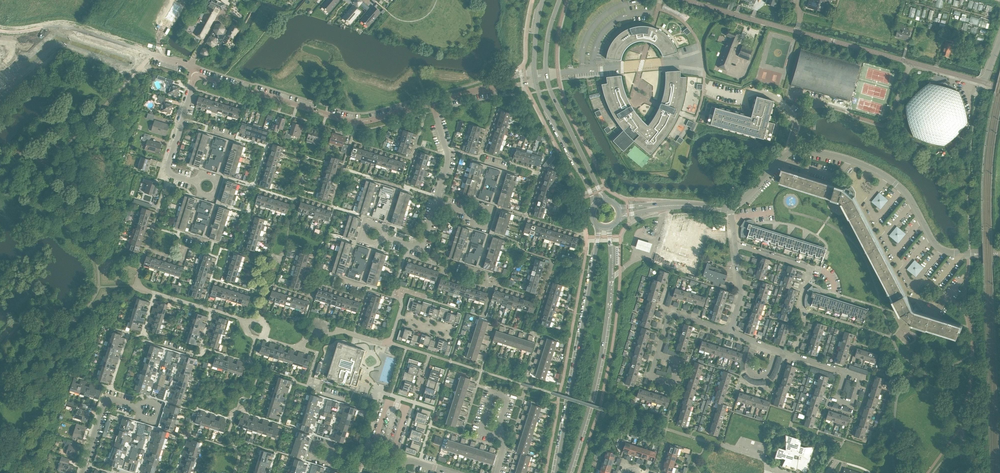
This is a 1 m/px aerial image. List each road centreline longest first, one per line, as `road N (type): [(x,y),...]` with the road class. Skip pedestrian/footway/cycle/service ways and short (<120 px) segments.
road 1 (unclassified): [(983,82),(683,0)]
road 2 (residential): [(789,153),(839,158),(887,178),(941,251),(999,252)]
road 3 (tertiary): [(569,472),(608,320),(609,227)]
road 4 (tertiary): [(600,226),(556,472)]
road 5 (unclassified): [(432,103),(354,123),(199,74)]
road 6 (residential): [(149,400),(165,346),(184,352),(169,402),(160,409)]
road 7 (tertiary): [(536,80),(595,205)]
road 8 (tertiary): [(604,200),(547,78)]

